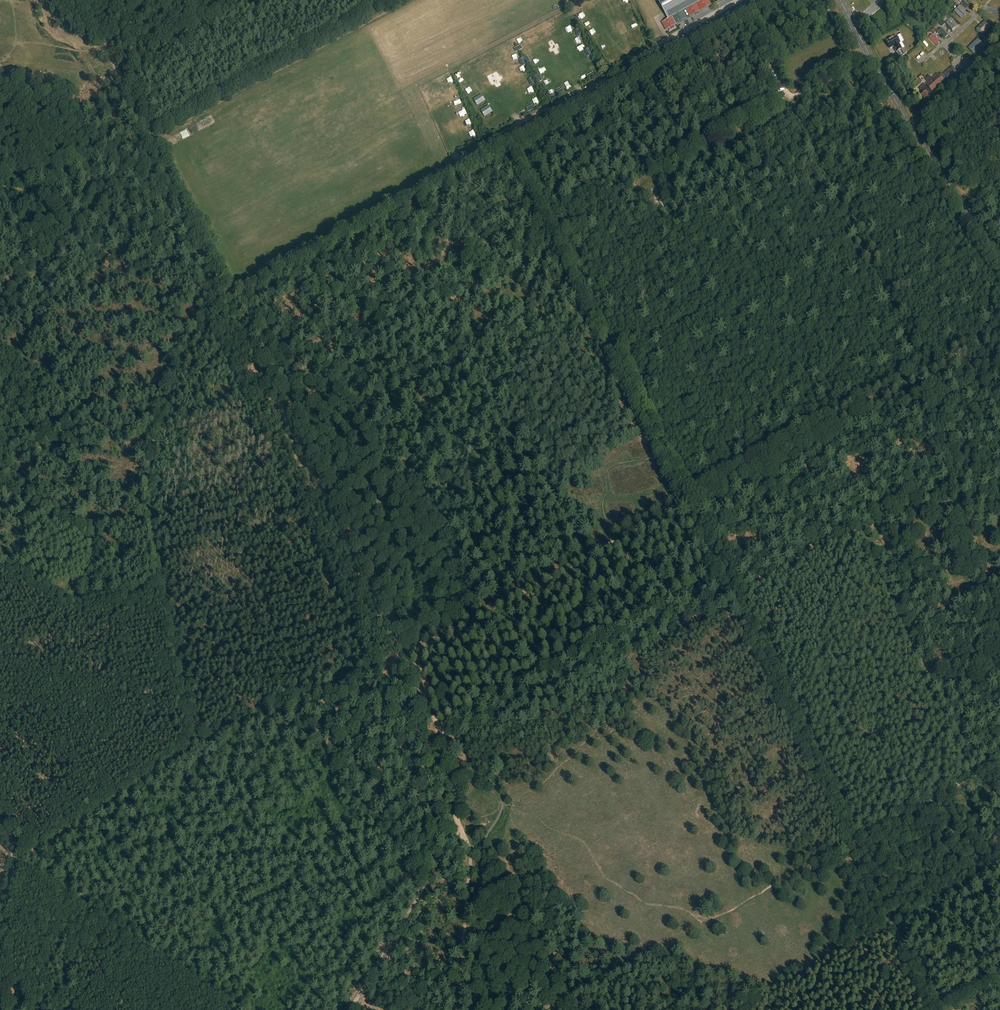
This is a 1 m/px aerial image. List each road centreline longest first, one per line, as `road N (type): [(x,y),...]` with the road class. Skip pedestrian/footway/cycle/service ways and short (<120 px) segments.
road 1 (track): [(149,137),(425,701),(466,838)]
road 2 (track): [(924,1009),(934,1007),(664,450)]
road 3 (track): [(753,9),(234,292)]
road 4 (track): [(662,169),(797,96),(930,371)]
road 5 (track): [(613,541),(930,371)]
road 6 (primary): [(999,261),(915,133),(840,0)]
road 7 (track): [(387,664),(591,553)]
road 8 (track): [(154,548),(148,497),(155,428),(197,331)]
road 9 (track): [(0,316),(138,142)]
road 10 (track): [(19,859),(192,742)]
road 11 (track): [(19,859),(186,972)]
road 12 (track): [(869,54),(797,96),(753,9),(770,0)]
road 13 (track): [(192,742),(154,548)]
road 14 (track): [(454,852),(349,1009)]
road 15 (track): [(642,406),(560,243)]
road 16 (track): [(466,838),(458,1009)]
road 17 (track): [(405,0),(262,79)]
road 18 (track): [(853,842),(973,778)]
road 19 (track): [(192,742),(317,692)]
road 20 (track): [(262,79),(149,137)]
road 21 (track): [(930,371),(959,489)]

